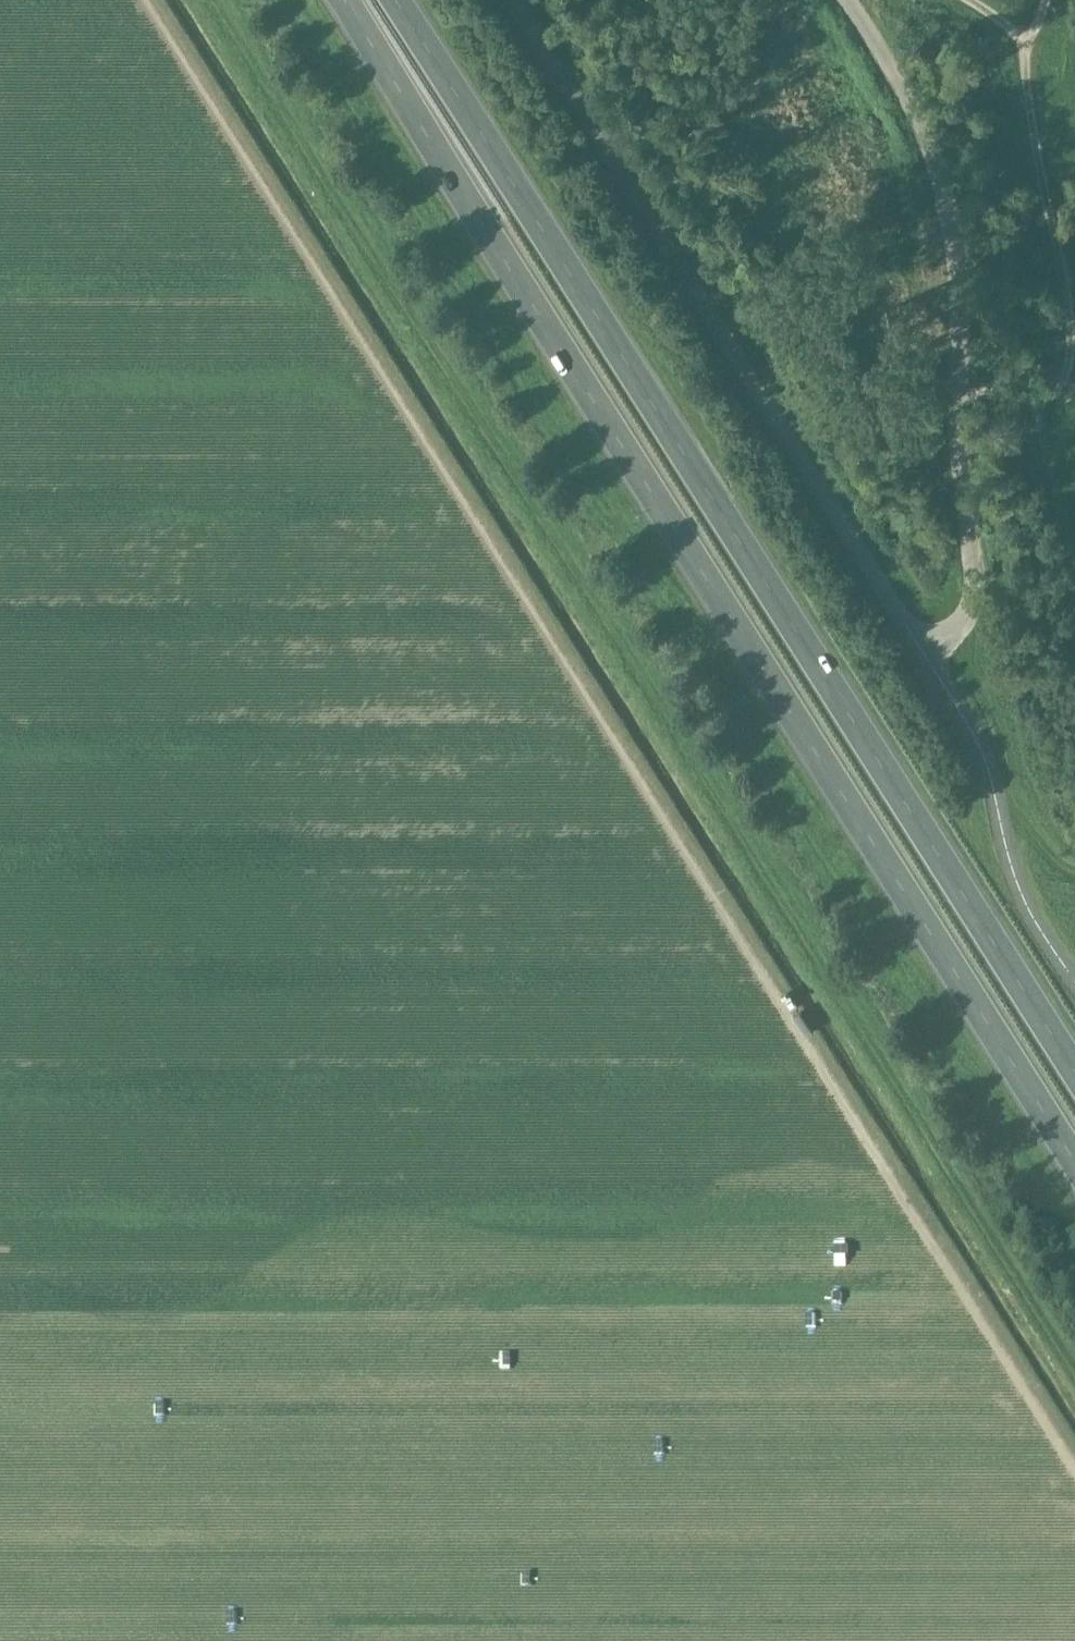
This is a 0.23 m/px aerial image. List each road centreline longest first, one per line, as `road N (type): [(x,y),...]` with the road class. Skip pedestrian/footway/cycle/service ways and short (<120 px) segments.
road 1 (trunk): [(344,0),(1074,1163)]
road 2 (trunk): [(1074,1072),(395,0)]
road 3 (unclassified): [(923,650),(511,0)]
road 4 (unclassified): [(923,650),(958,625),(974,594),(957,437),(955,244),(917,121),(848,0)]
road 5 (track): [(957,409),(982,397),(1045,394),(1066,362),(1063,275),(1024,62),(1023,39),(1045,0)]

